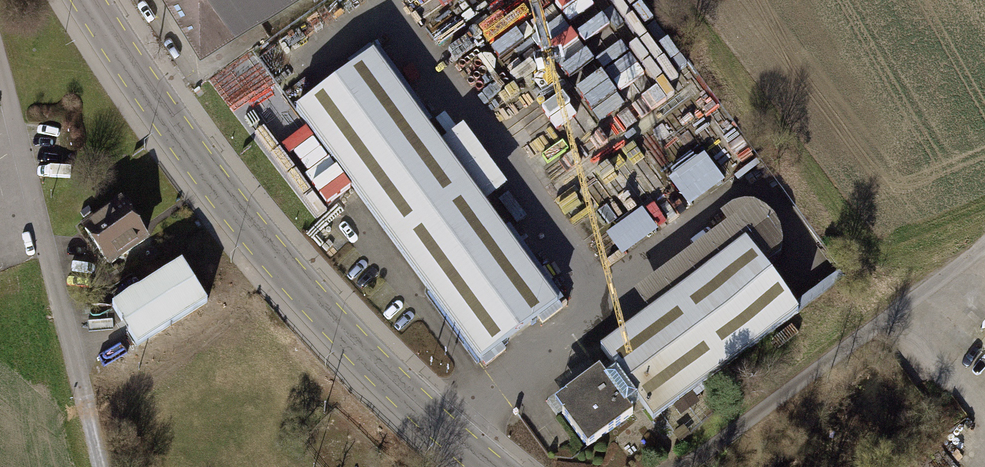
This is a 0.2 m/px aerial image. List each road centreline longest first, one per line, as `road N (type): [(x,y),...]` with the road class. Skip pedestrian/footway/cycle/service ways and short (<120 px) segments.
road 1 (tertiary): [(88,0),(231,205),(387,377),(490,466)]

